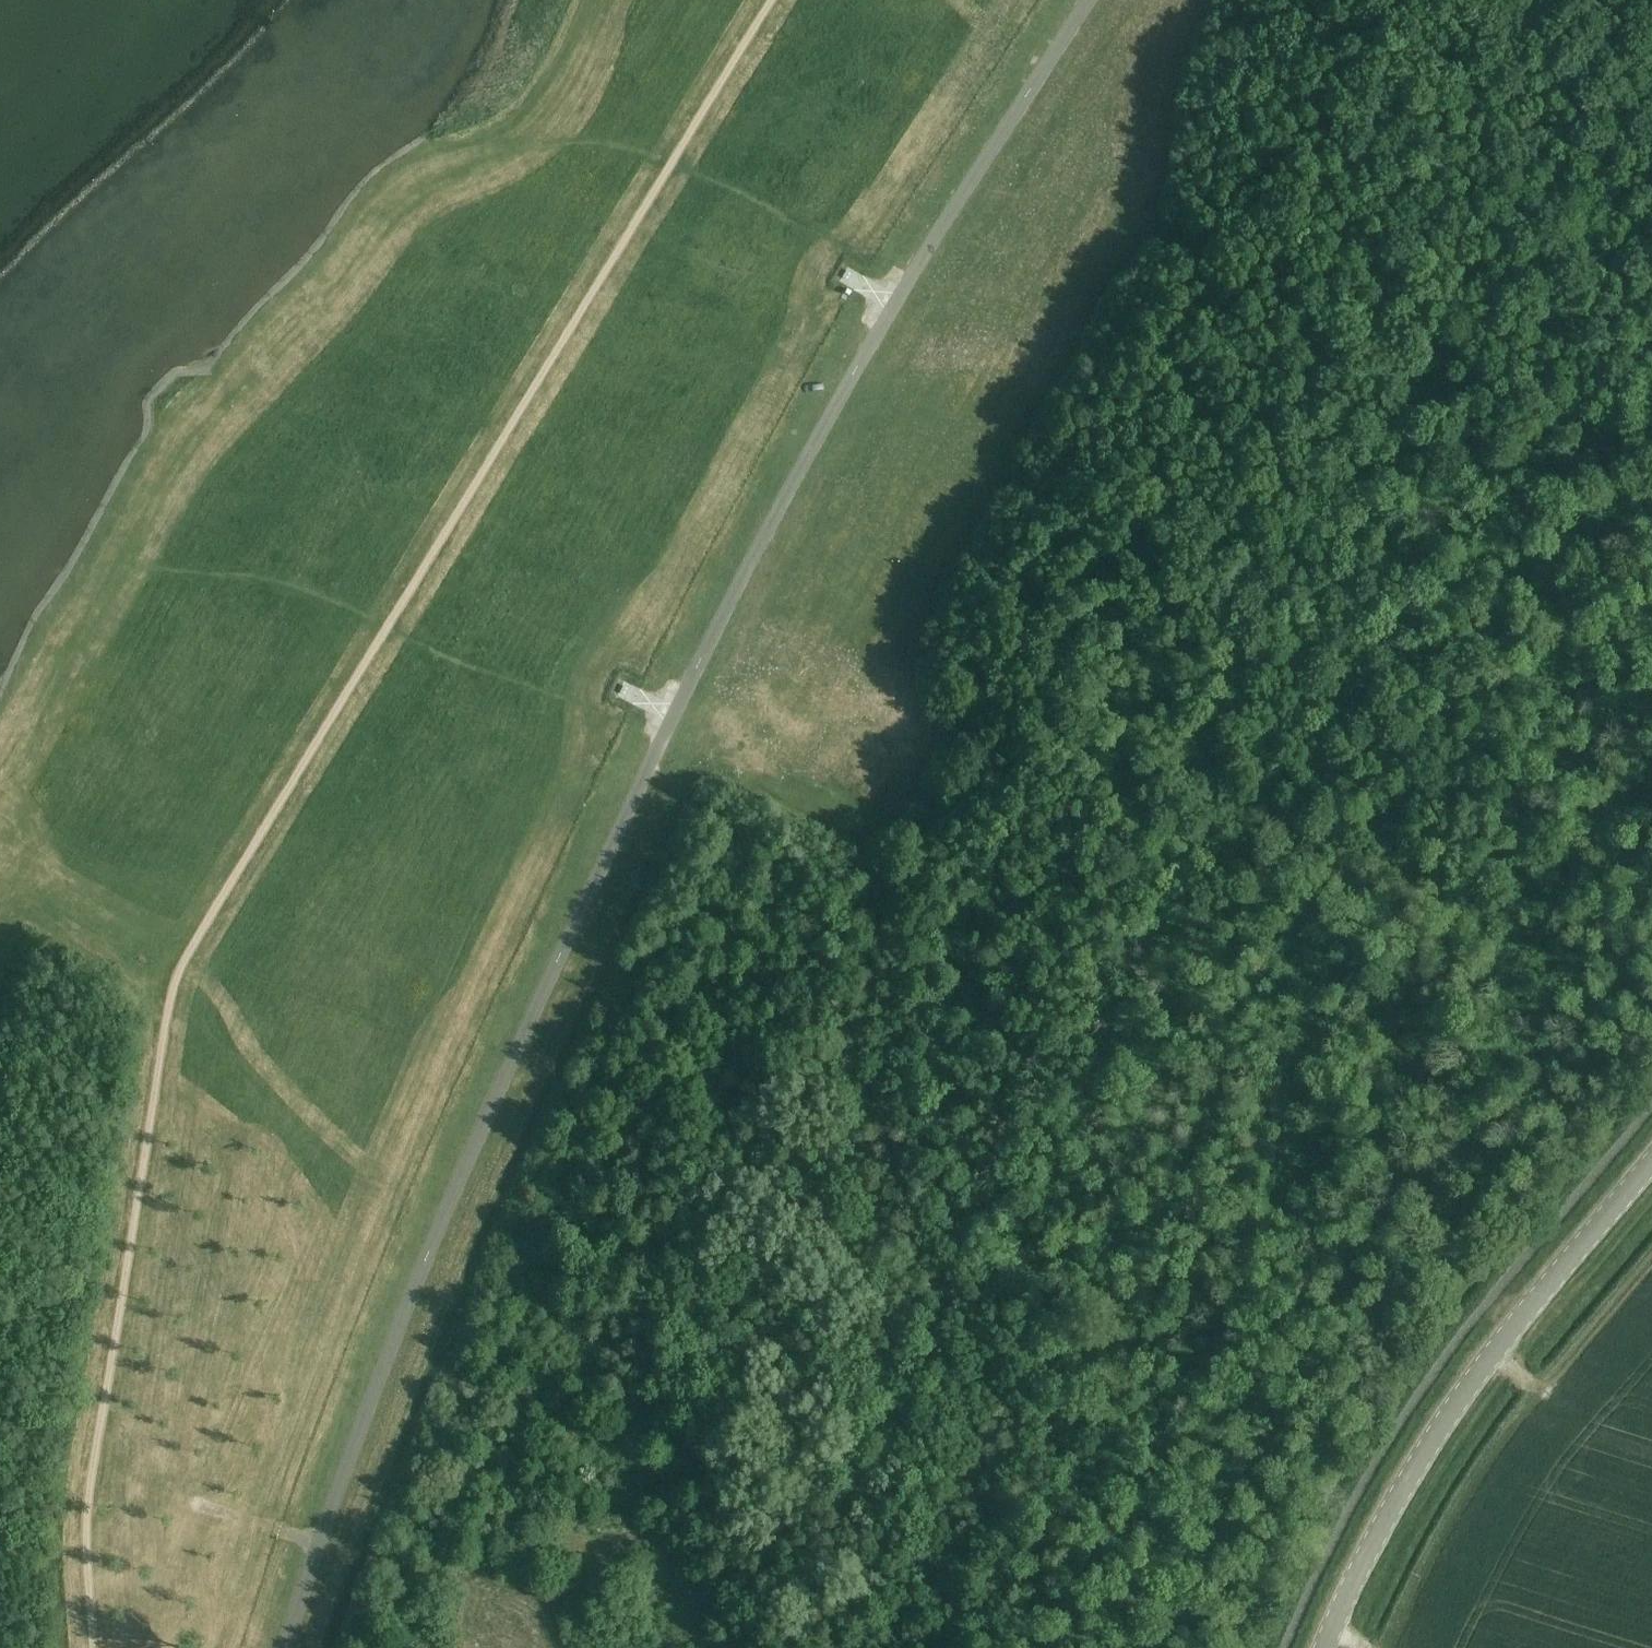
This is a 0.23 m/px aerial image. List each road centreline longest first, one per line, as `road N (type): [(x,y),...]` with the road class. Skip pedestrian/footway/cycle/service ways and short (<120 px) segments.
road 1 (unclassified): [(1093,0),(898,302),(607,825),(461,1168),(282,1647)]
road 2 (tertiary): [(1324,1647),(1408,1471),(1651,1159)]

